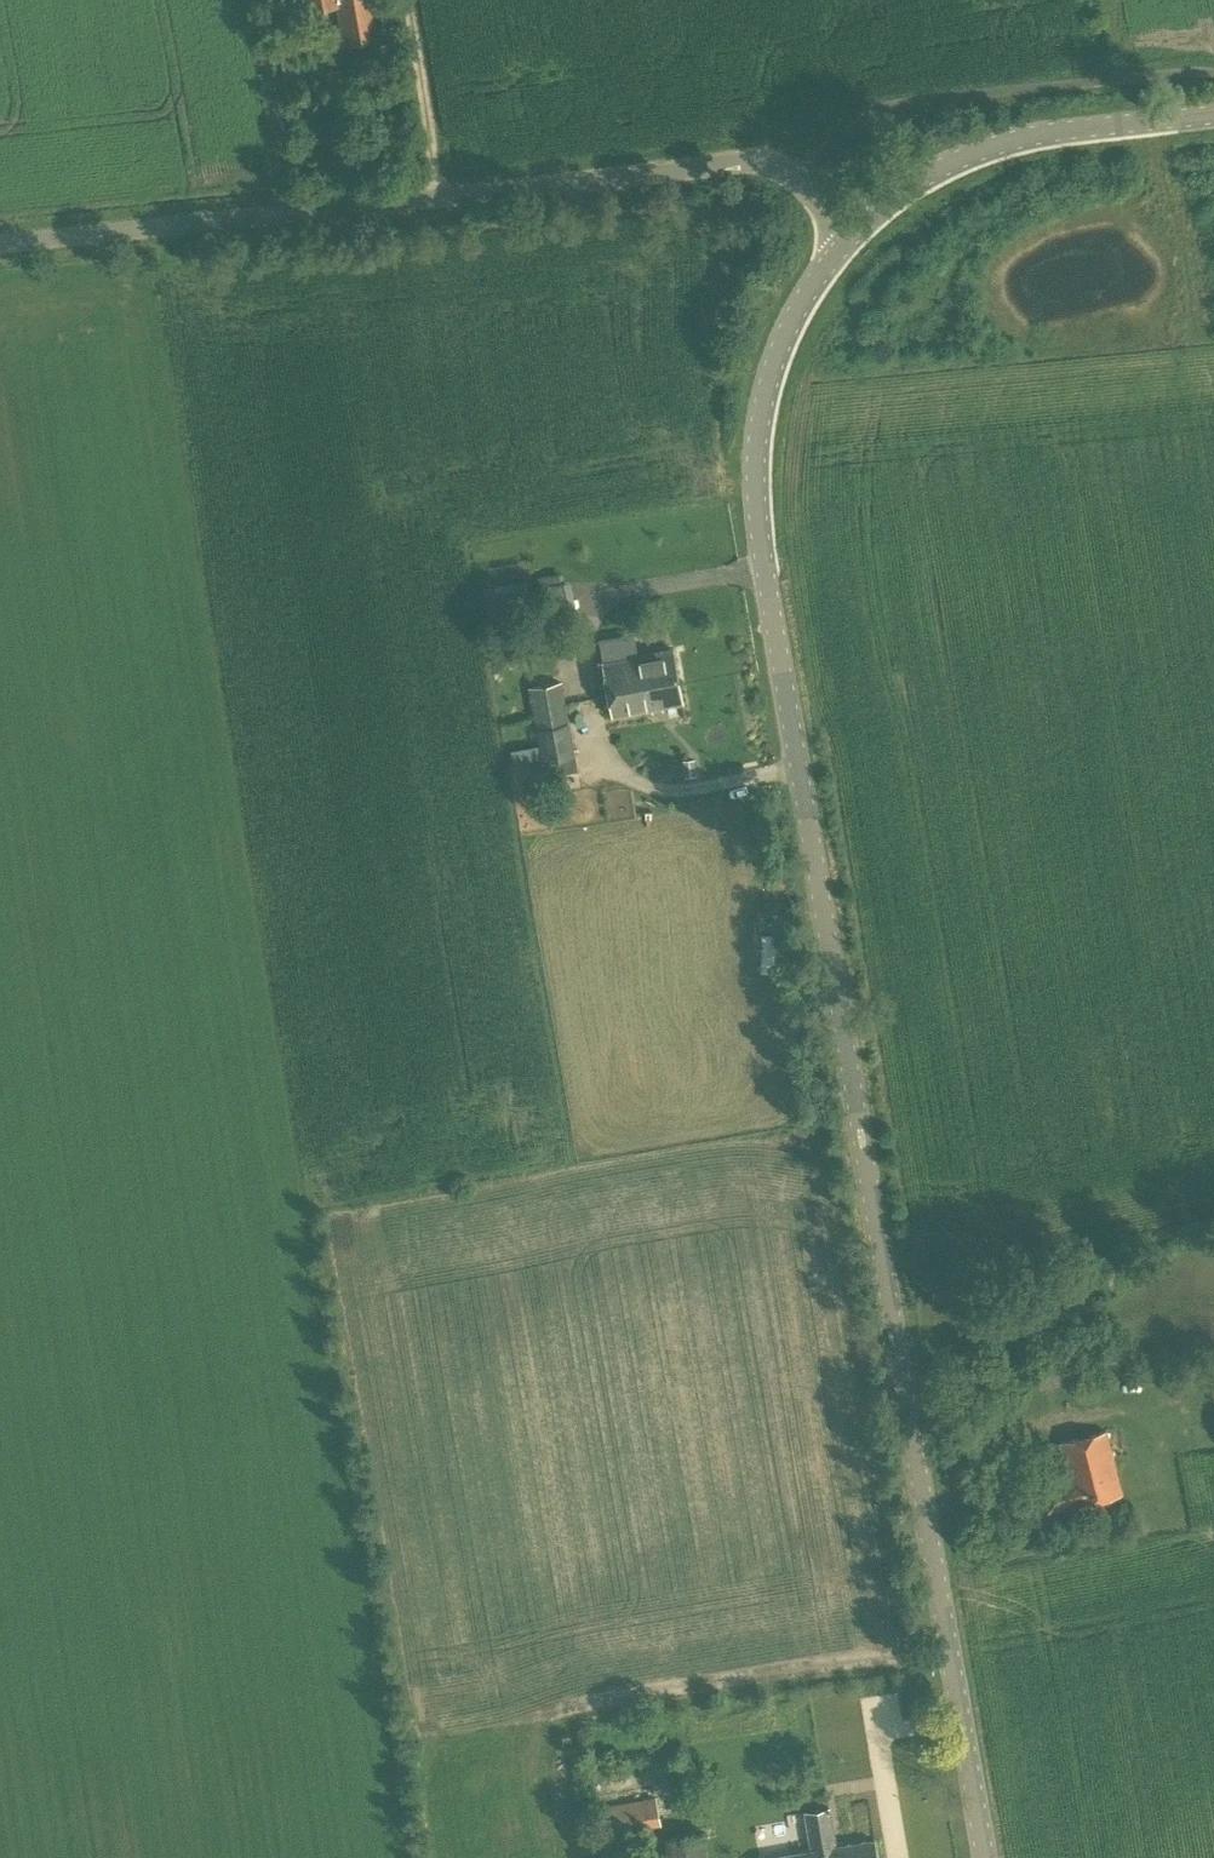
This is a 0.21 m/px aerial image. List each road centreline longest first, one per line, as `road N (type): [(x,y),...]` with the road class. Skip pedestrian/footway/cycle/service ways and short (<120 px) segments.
road 1 (tertiary): [(988,1857),(761,531),(757,483),(780,349),(821,274),(857,233)]
road 2 (unclassified): [(0,246),(747,160),(781,170),(857,233)]
road 3 (tertiary): [(857,233),(922,179),(1011,143),(1213,120)]

